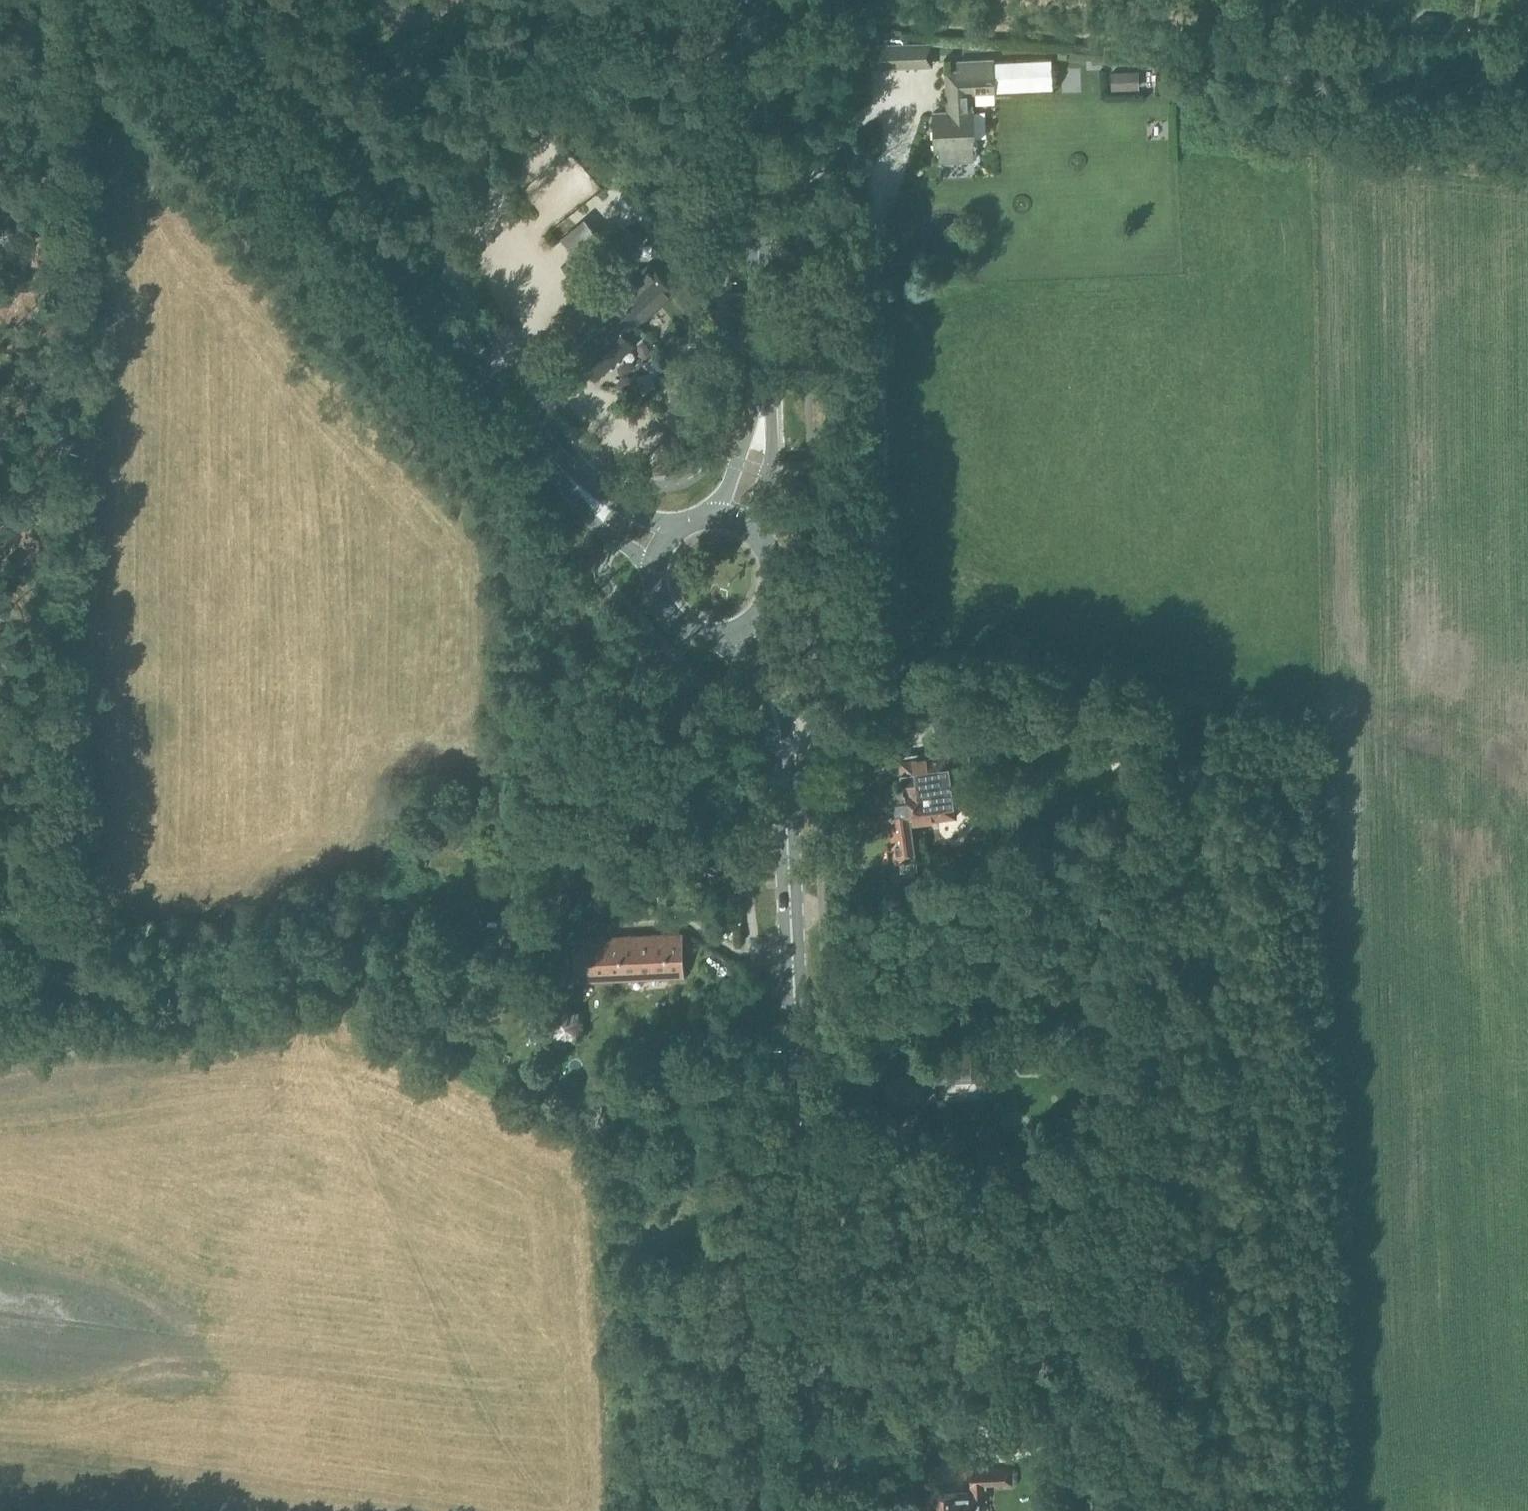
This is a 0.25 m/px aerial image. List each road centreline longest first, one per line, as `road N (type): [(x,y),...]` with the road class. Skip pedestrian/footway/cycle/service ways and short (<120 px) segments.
road 1 (secondary): [(819,1510),(778,710),(745,625)]
road 2 (secondary): [(664,547),(583,490),(164,0)]
road 3 (secondary): [(728,515),(764,407),(748,0)]
road 4 (track): [(0,986),(226,973)]
road 5 (track): [(1527,741),(1464,722),(1316,709)]
road 6 (secondary): [(664,547),(658,584),(676,616),(709,632),(745,625)]
road 7 (secondary): [(745,625),(764,609),(775,564),(750,525),(728,515)]

